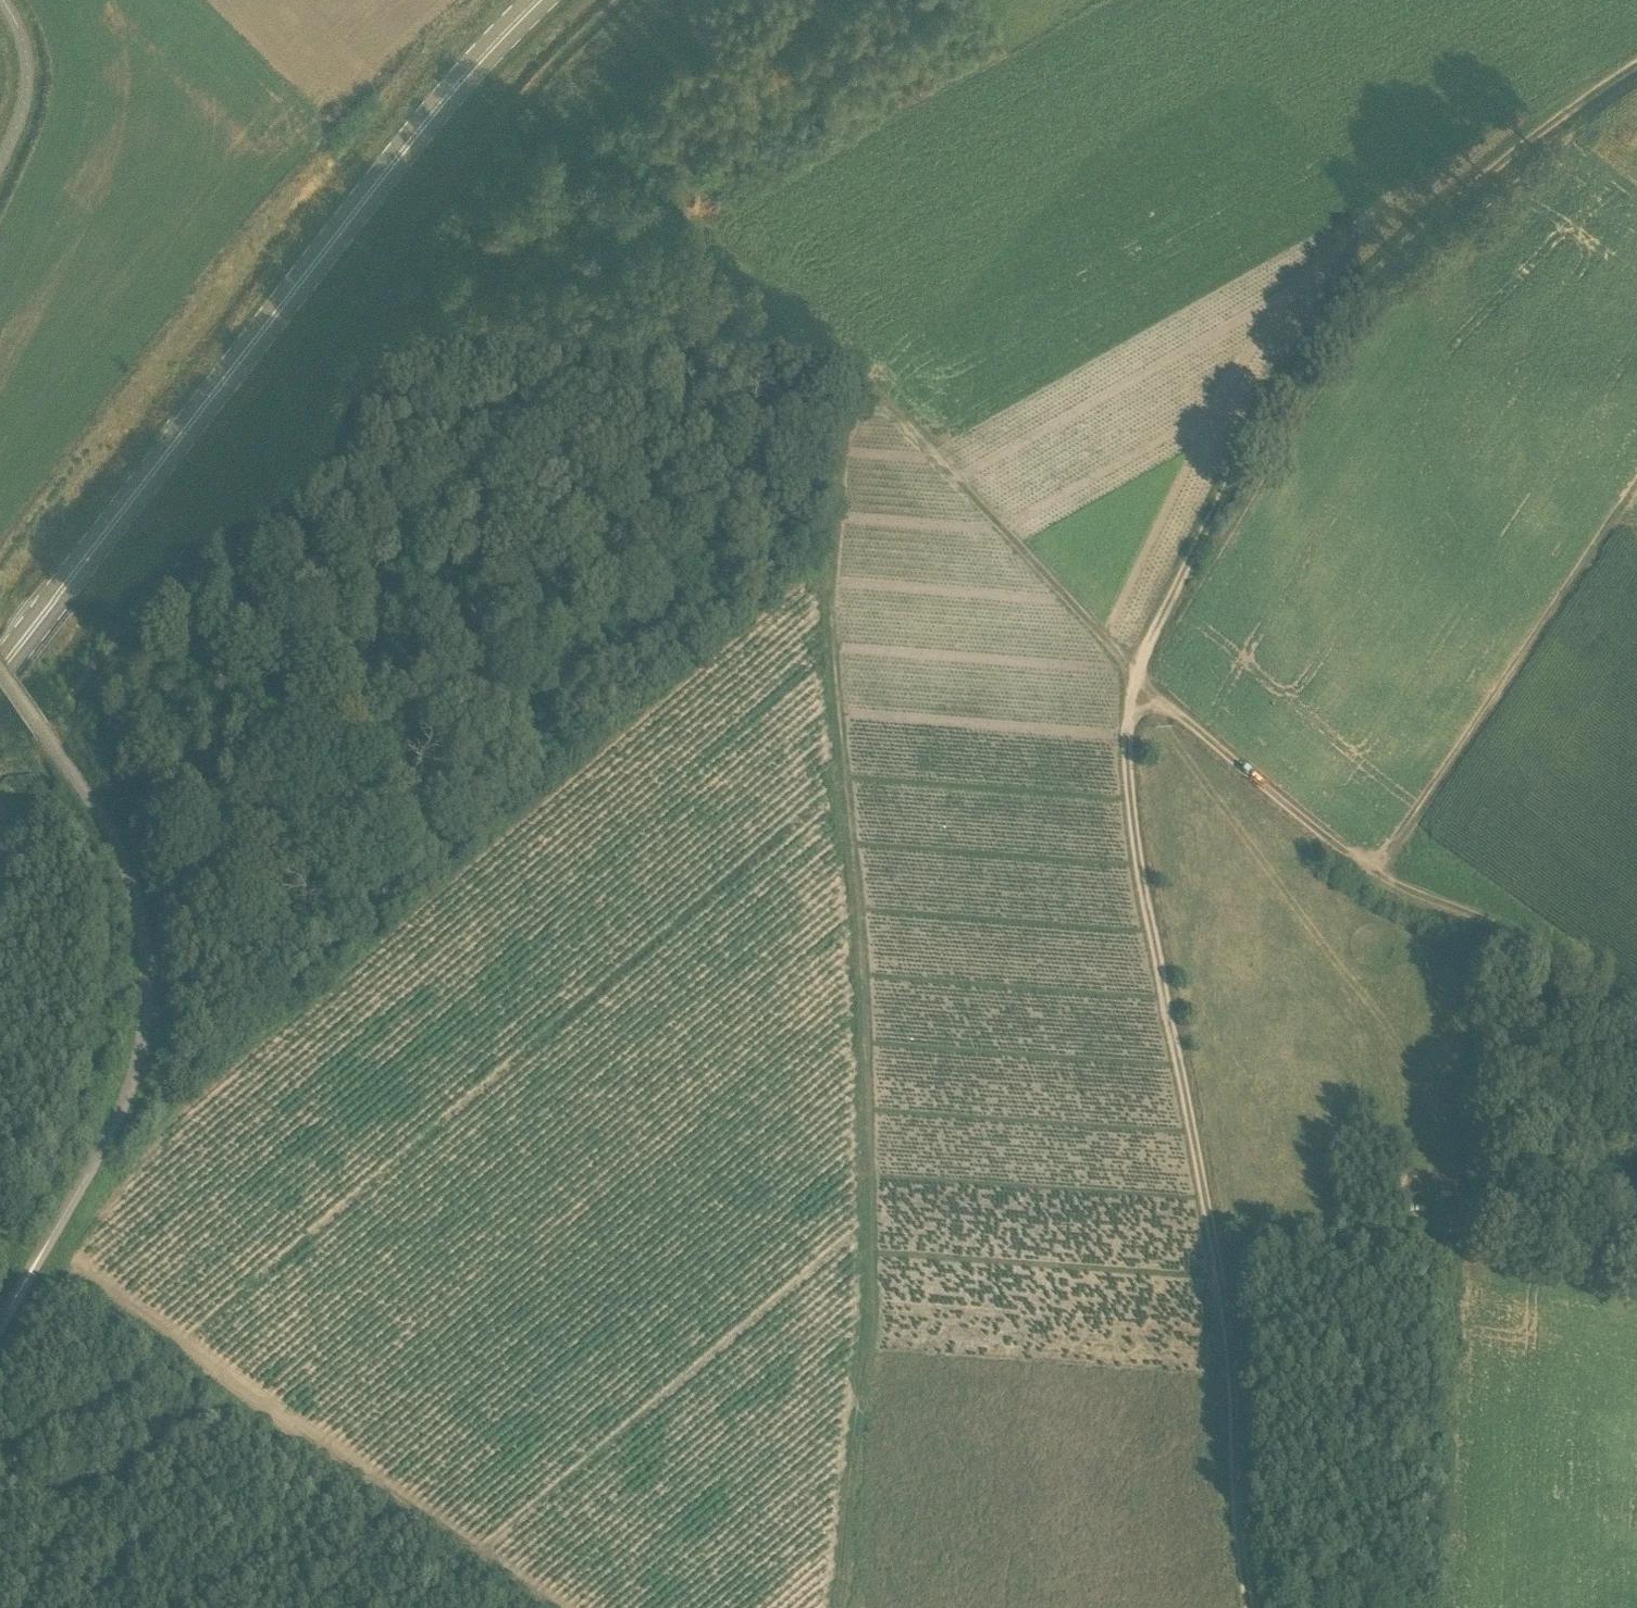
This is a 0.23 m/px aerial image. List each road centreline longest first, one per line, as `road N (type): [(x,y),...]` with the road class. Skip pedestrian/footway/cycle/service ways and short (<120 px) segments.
road 1 (track): [(1636,84),(1557,124),(1412,245),(1326,329),(1260,422),(1136,672),(1127,737),(1140,852),(1233,1305),(1256,1607)]
road 2 (track): [(583,131),(879,393),(1110,632),(1164,705),(1326,837),(1511,931),(1636,1013)]
road 3 (track): [(847,1607),(878,1206),(840,562),(847,451),(862,377)]
road 4 (primary): [(543,0),(423,131),(0,672)]

